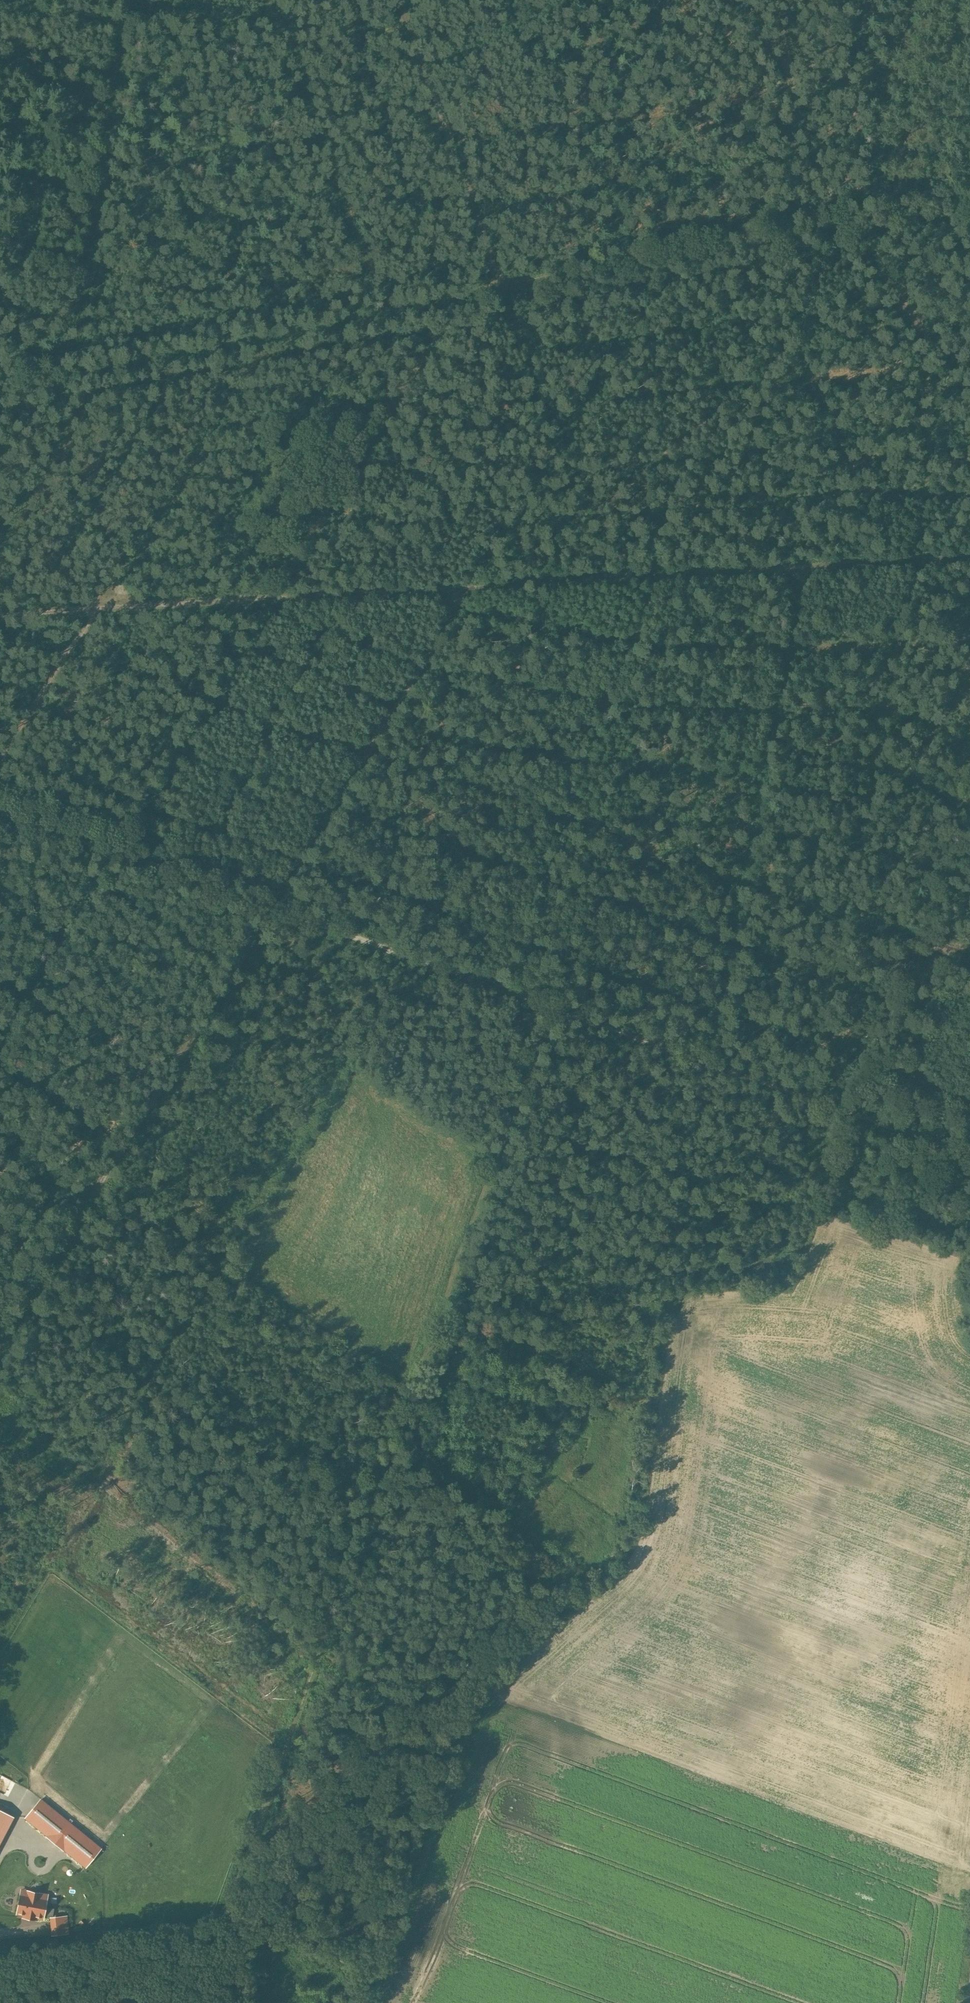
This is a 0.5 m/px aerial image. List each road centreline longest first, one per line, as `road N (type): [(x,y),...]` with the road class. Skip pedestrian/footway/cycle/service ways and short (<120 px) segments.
road 1 (track): [(551,1009),(227,1907),(208,1929),(0,1944)]
road 2 (track): [(0,812),(969,1147)]
road 3 (track): [(0,608),(969,540)]
road 4 (track): [(512,292),(0,388)]
road 5 (track): [(969,203),(512,292)]
road 6 (track): [(269,908),(197,1017)]

